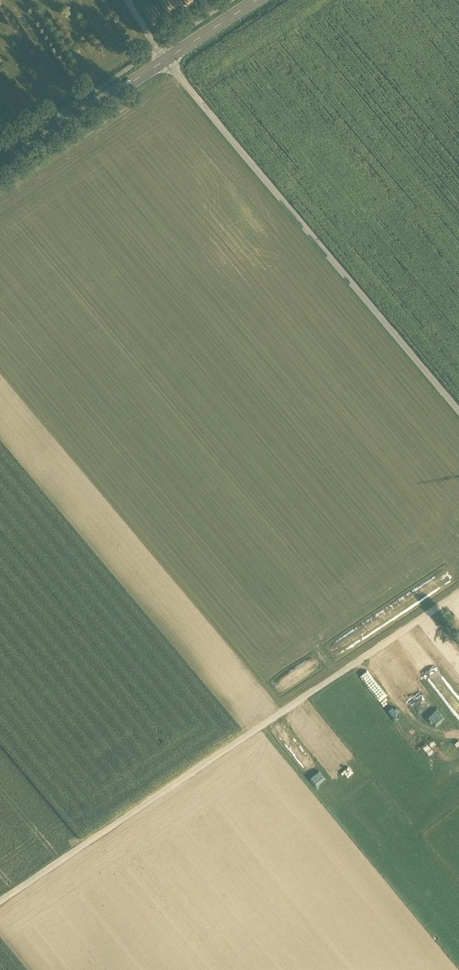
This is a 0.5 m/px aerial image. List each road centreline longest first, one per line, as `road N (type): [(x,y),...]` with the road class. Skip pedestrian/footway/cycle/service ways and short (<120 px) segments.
road 1 (track): [(458,594),(0,902)]
road 2 (unclassified): [(166,59),(458,411)]
road 3 (tertiary): [(0,172),(166,59)]

